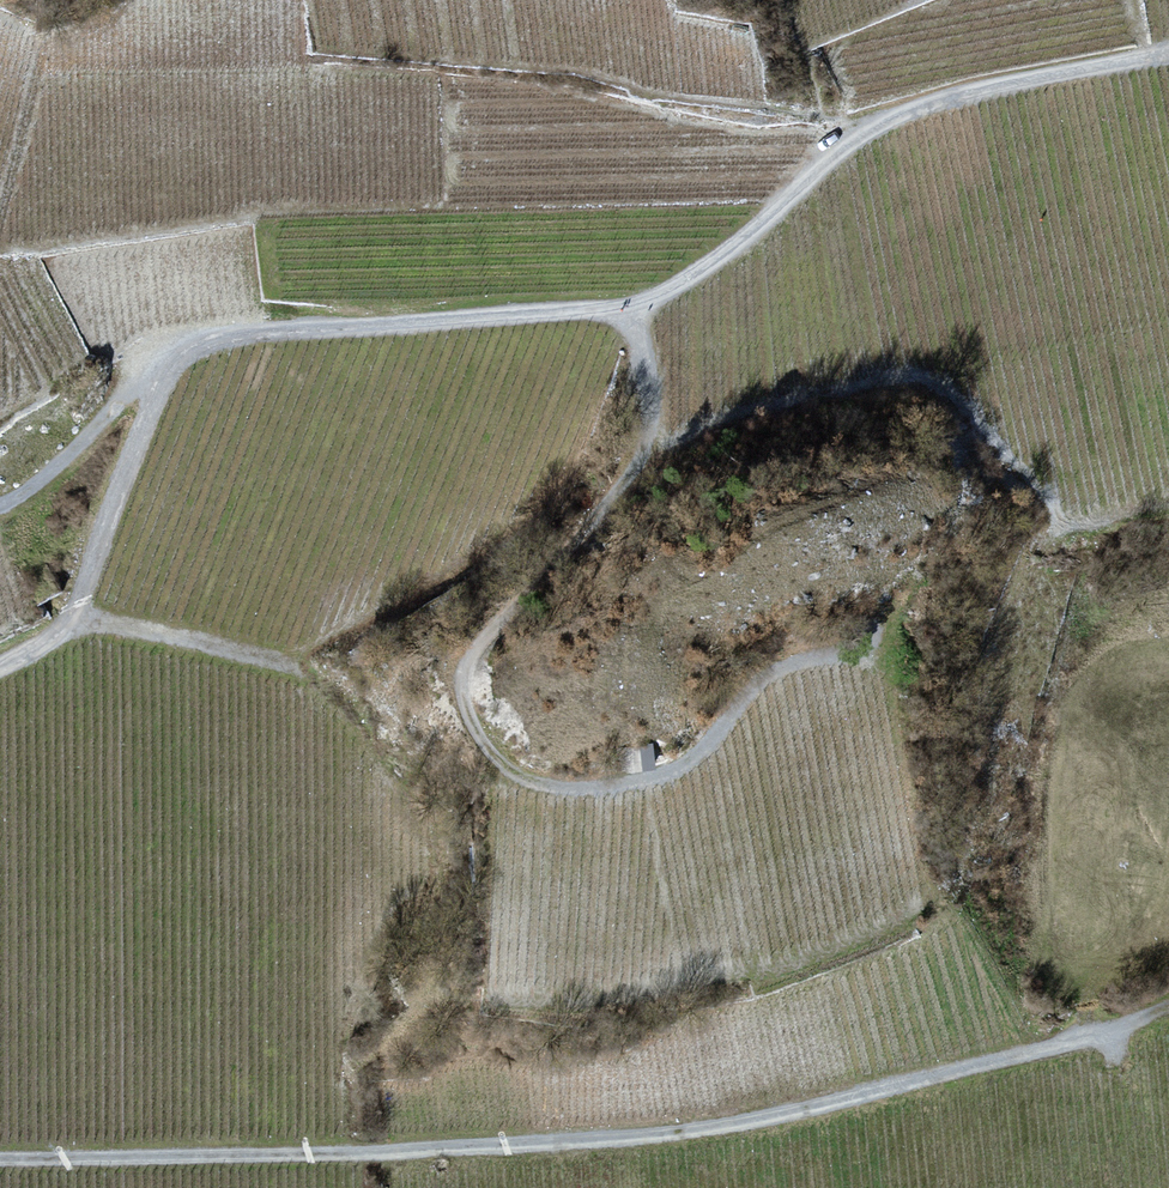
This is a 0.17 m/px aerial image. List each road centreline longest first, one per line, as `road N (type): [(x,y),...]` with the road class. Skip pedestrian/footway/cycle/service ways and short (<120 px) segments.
road 1 (track): [(1168,54),(903,113),(840,151),(726,253),(632,306),(262,333),(187,352),(171,370),(76,614),(0,668)]
road 2 (track): [(0,1159),(403,1153),(696,1132),(1112,1031),(1168,1007)]
road 3 (track): [(632,306),(652,408),(638,461),(477,651),(465,676),(473,712),(503,760),(547,783),(614,786),(681,767),(748,693),(796,666),(852,659)]
road 4 (track): [(171,370),(141,384),(37,484),(0,505)]

